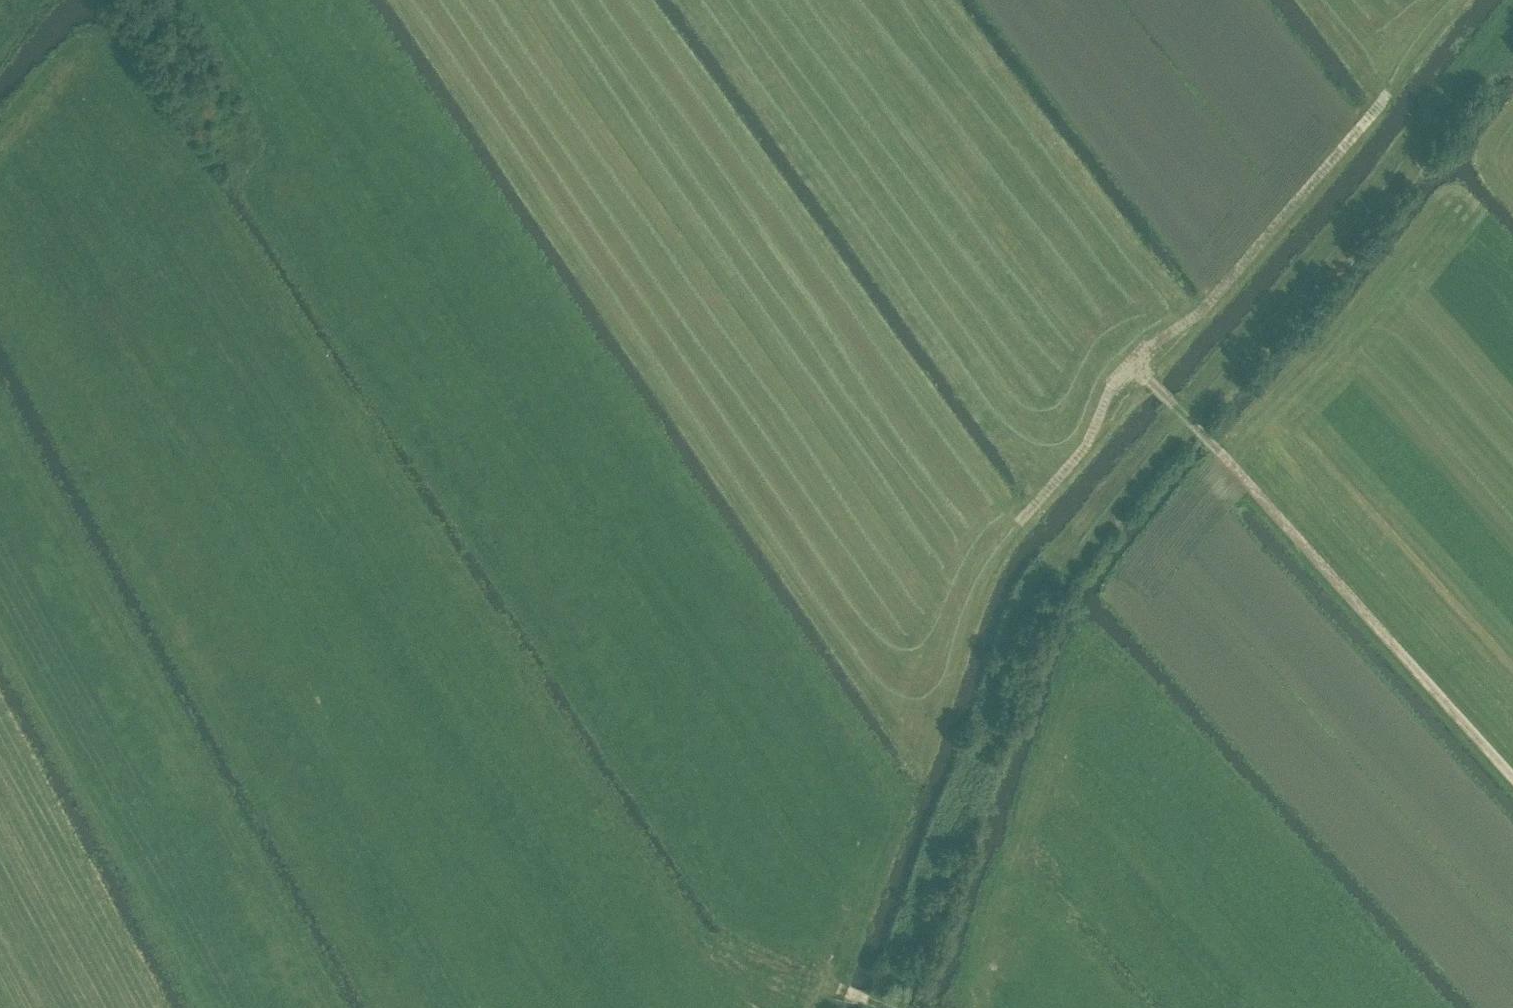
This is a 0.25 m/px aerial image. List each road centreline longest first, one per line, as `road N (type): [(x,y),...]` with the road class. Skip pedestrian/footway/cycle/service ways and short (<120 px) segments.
road 1 (track): [(1388,93),(1214,297),(1113,384),(1086,446),(1018,522)]
road 2 (track): [(1512,775),(1134,363)]

